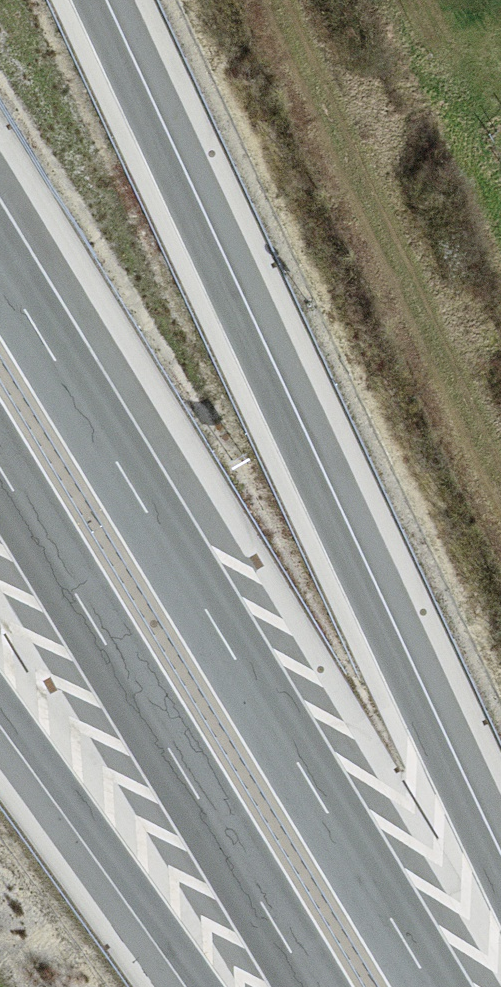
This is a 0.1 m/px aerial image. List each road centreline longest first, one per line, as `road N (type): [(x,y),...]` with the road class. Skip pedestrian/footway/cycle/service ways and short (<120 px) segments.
road 1 (motorway): [(500,881),(89,0)]
road 2 (motorway): [(437,986),(0,257)]
road 3 (motorway): [(0,461),(317,986)]
road 4 (motorway): [(0,701),(201,986)]

